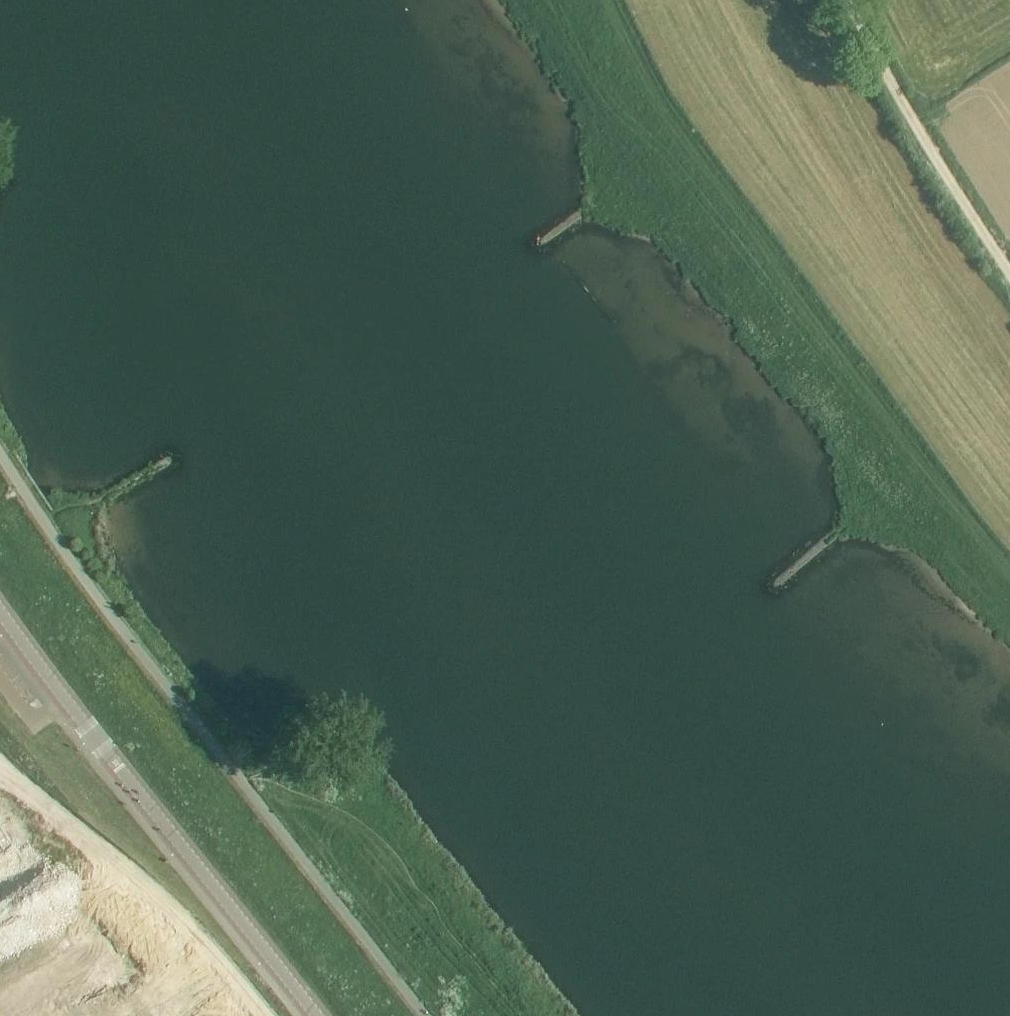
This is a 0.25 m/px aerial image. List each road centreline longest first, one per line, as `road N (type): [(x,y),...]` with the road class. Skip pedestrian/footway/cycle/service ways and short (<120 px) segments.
road 1 (secondary): [(317,1015),(120,767)]
road 2 (track): [(849,0),(1009,272)]
road 3 (secondary): [(0,609),(120,767)]

